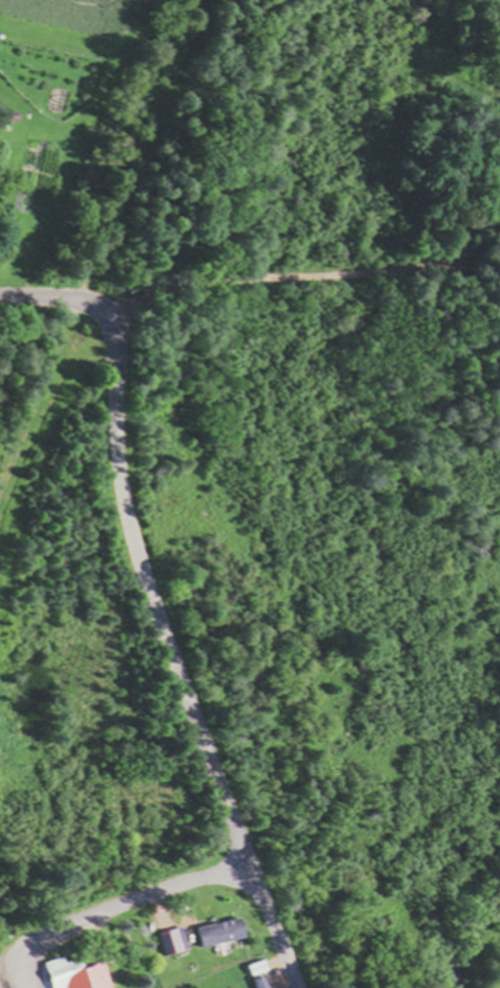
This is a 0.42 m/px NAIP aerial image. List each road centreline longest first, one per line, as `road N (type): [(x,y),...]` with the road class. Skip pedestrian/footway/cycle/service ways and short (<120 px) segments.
road 1 (residential): [(297,987),(131,537),(115,457),(114,318)]
road 2 (residential): [(27,949),(52,930),(247,862)]

